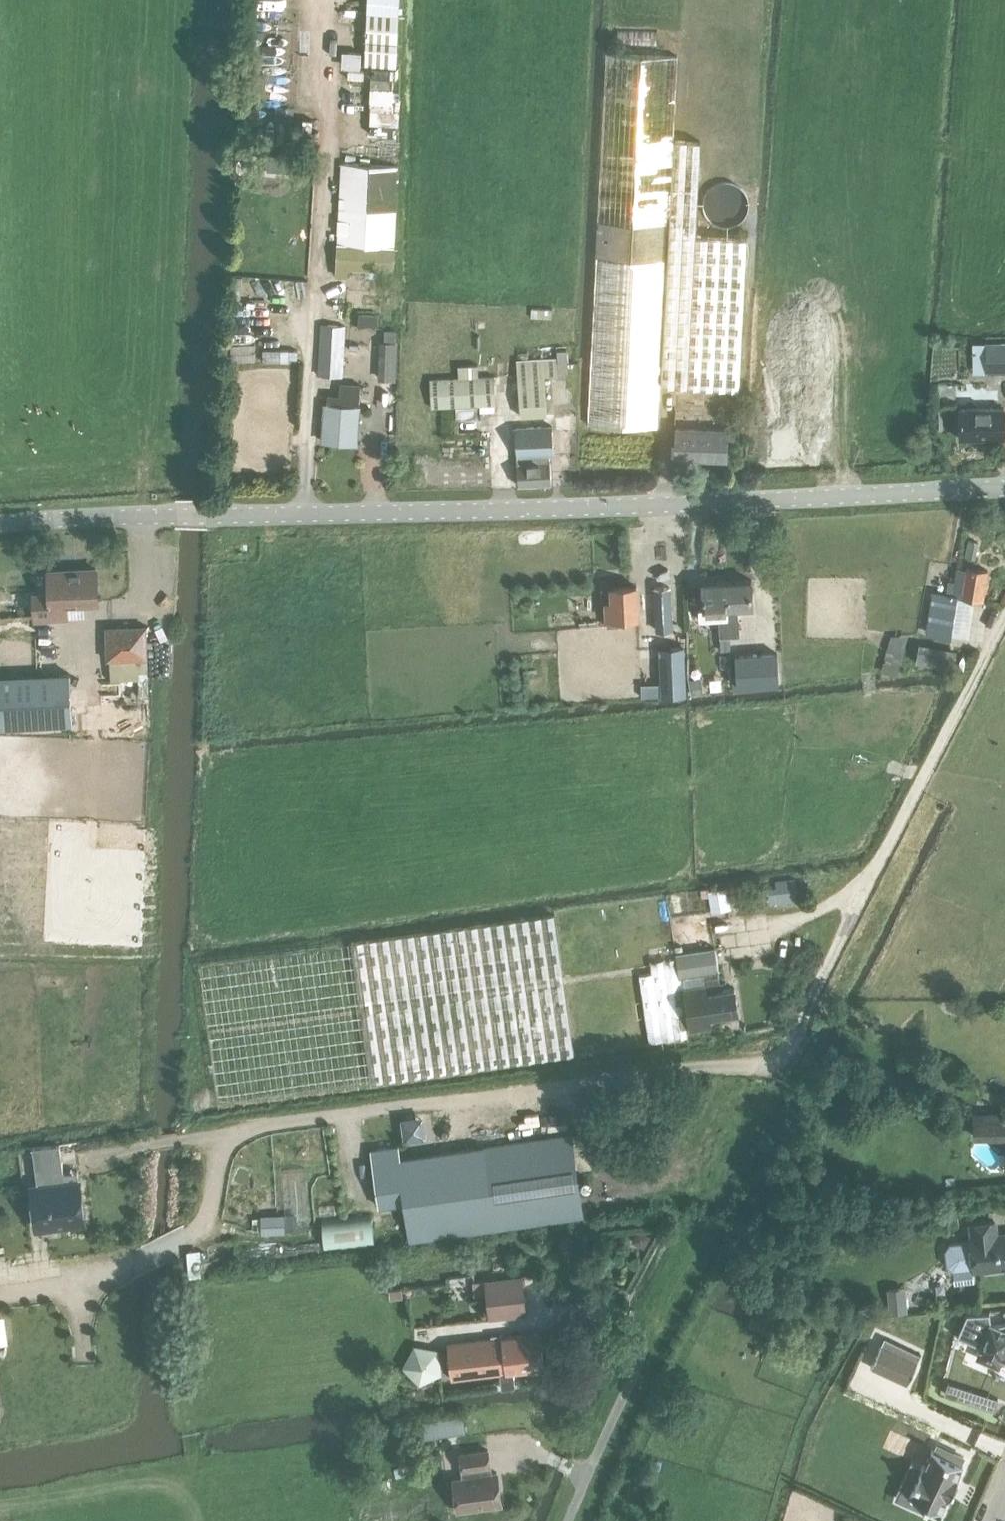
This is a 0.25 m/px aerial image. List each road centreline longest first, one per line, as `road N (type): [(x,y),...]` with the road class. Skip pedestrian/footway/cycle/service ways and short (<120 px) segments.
road 1 (residential): [(162,513),(1004,486)]
road 2 (residential): [(162,513),(0,521)]

